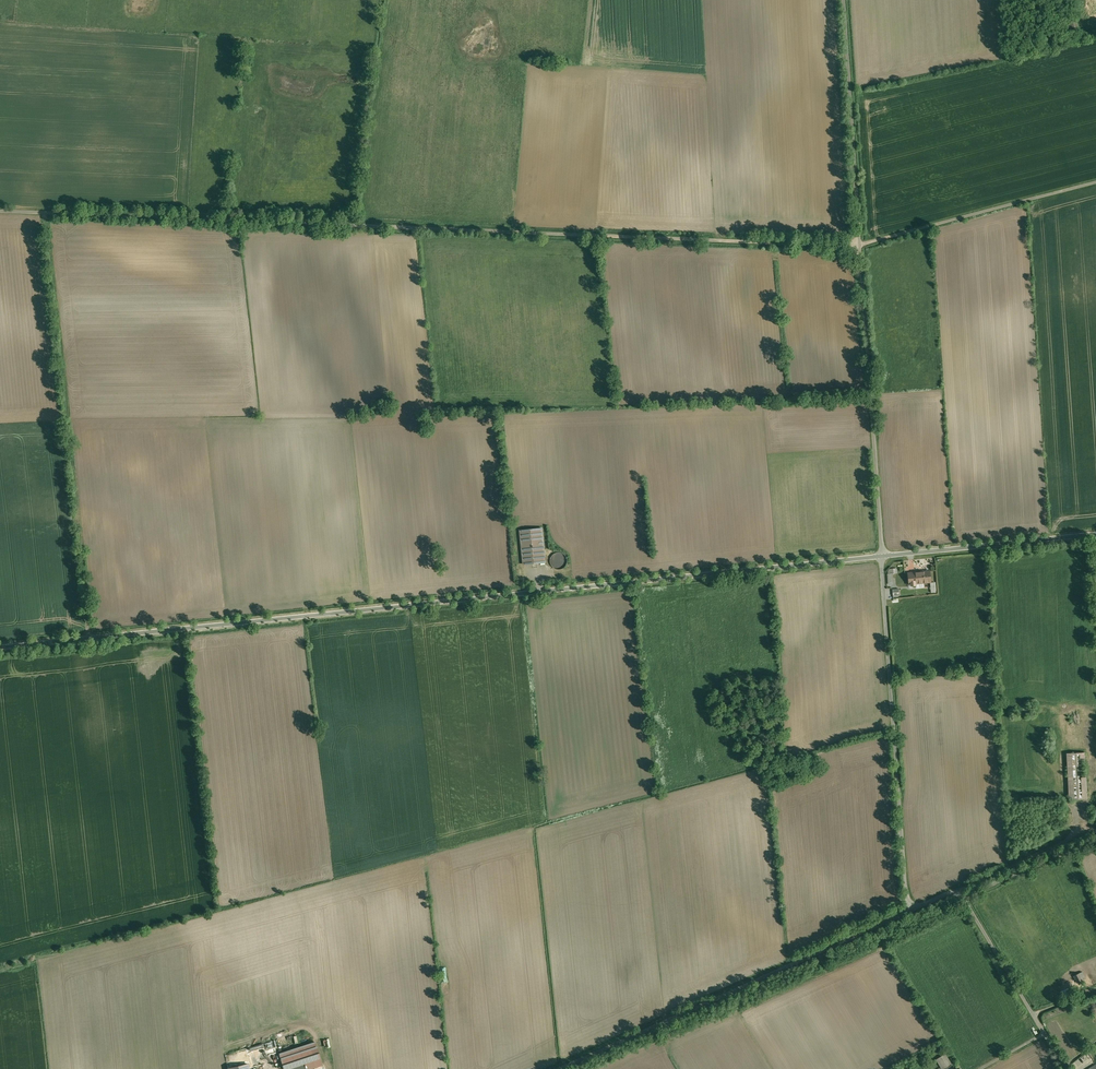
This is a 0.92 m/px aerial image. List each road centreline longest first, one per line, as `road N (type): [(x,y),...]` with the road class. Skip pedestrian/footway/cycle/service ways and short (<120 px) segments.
road 1 (tertiary): [(882,556),(0,647)]
road 2 (track): [(0,209),(859,245)]
road 3 (track): [(58,211),(99,637)]
road 4 (unclassified): [(561,1068),(911,910)]
road 5 (residential): [(911,910),(882,556)]
road 6 (residential): [(882,556),(859,245)]
road 7 (residential): [(859,245),(844,0)]
road 8 (unclassified): [(1095,182),(859,245)]
road 9 (tertiary): [(1095,534),(882,556)]
road 10 (unclassified): [(955,893),(1066,1068)]
road 11 (track): [(955,893),(1095,832)]

